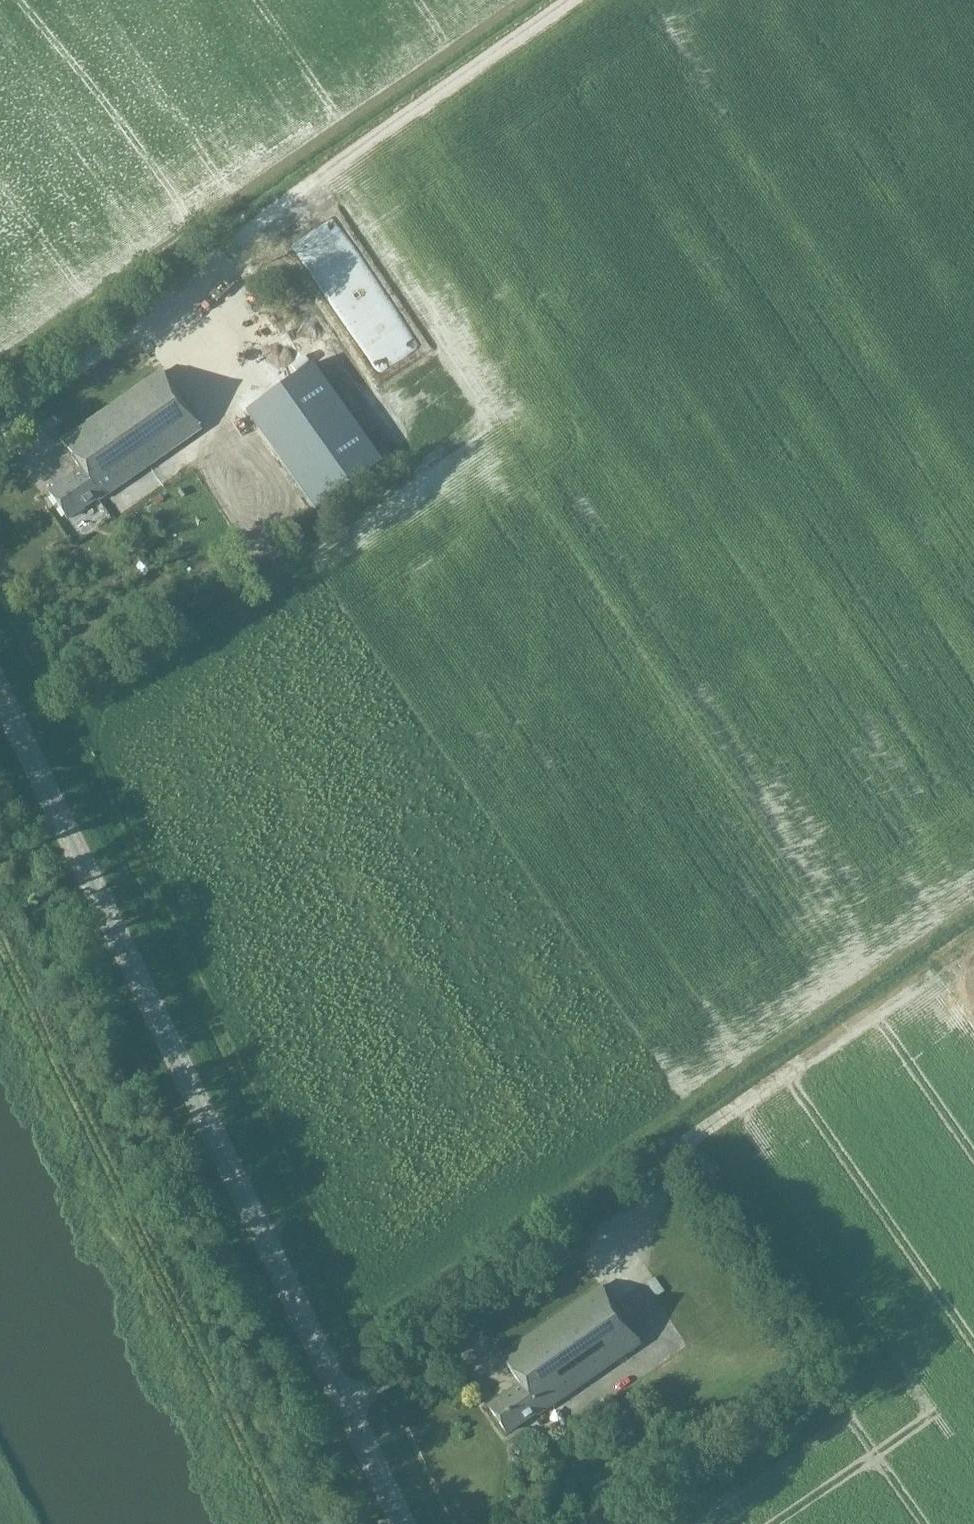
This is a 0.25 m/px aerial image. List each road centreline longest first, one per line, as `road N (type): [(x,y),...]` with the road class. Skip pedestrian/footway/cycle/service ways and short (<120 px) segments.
road 1 (secondary): [(400,1523),(0,711)]

